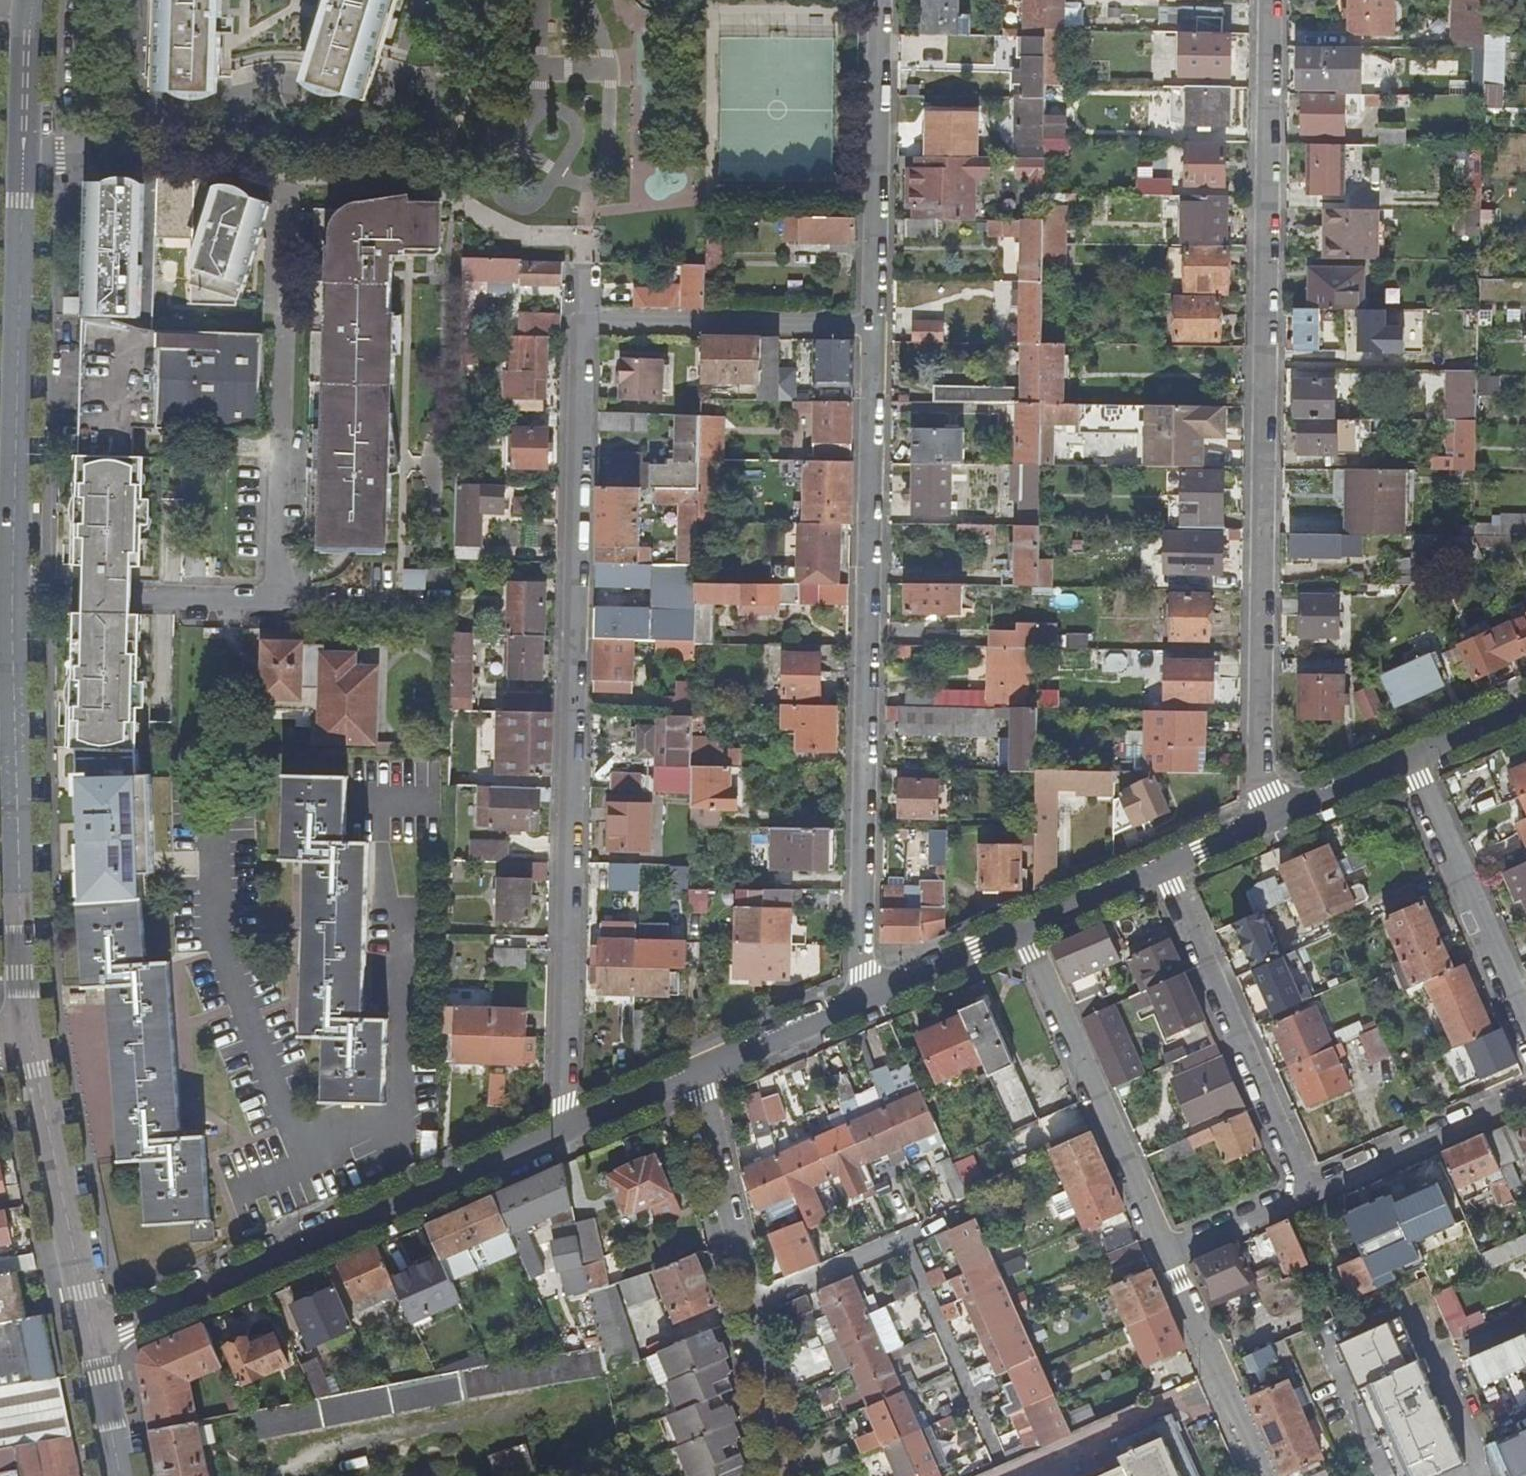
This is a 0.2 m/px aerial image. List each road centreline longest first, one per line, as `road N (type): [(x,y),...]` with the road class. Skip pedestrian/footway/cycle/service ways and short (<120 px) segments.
road 1 (residential): [(1271,0),(1264,820)]
road 2 (residential): [(583,321),(565,1129)]
road 3 (residential): [(869,327),(865,996)]
road 4 (secondary): [(14,595),(30,0)]
road 5 (residential): [(565,1129),(92,1342)]
road 6 (secondary): [(30,1040),(16,865),(14,595)]
road 7 (residential): [(275,603),(289,186)]
road 8 (residential): [(1307,1190),(1160,863)]
road 9 (residential): [(1022,925),(1165,1250)]
road 10 (residential): [(876,0),(869,327)]
road 11 (secondary): [(92,1342),(30,1040)]
road 12 (residential): [(1525,1029),(1409,756)]
road 13 (residential): [(869,327),(583,321)]
road 14 (residential): [(14,595),(275,603)]
road 15 (residential): [(1165,1250),(1264,1475)]
road 16 (residential): [(902,1235),(995,1456)]
road 17 (residential): [(698,1070),(753,1302)]
road 18 (residential): [(1307,1190),(1525,1095)]
road 19 (residential): [(865,996),(698,1070)]
road 20 (residential): [(753,1302),(786,1433),(777,1475)]
road 21 (residential): [(1022,925),(865,996)]
road 22 (residential): [(275,603),(441,606)]
road 23 (residential): [(753,1302),(902,1235)]
road 24 (residential): [(1409,756),(1264,820)]
road 25 (residential): [(1165,1250),(1307,1190)]
road 26 (residential): [(1160,863),(1022,925)]
road 27 (residential): [(698,1070),(565,1129)]
road 28 (secondary): [(119,1475),(92,1342)]
road 29 (residential): [(1525,705),(1409,756)]

